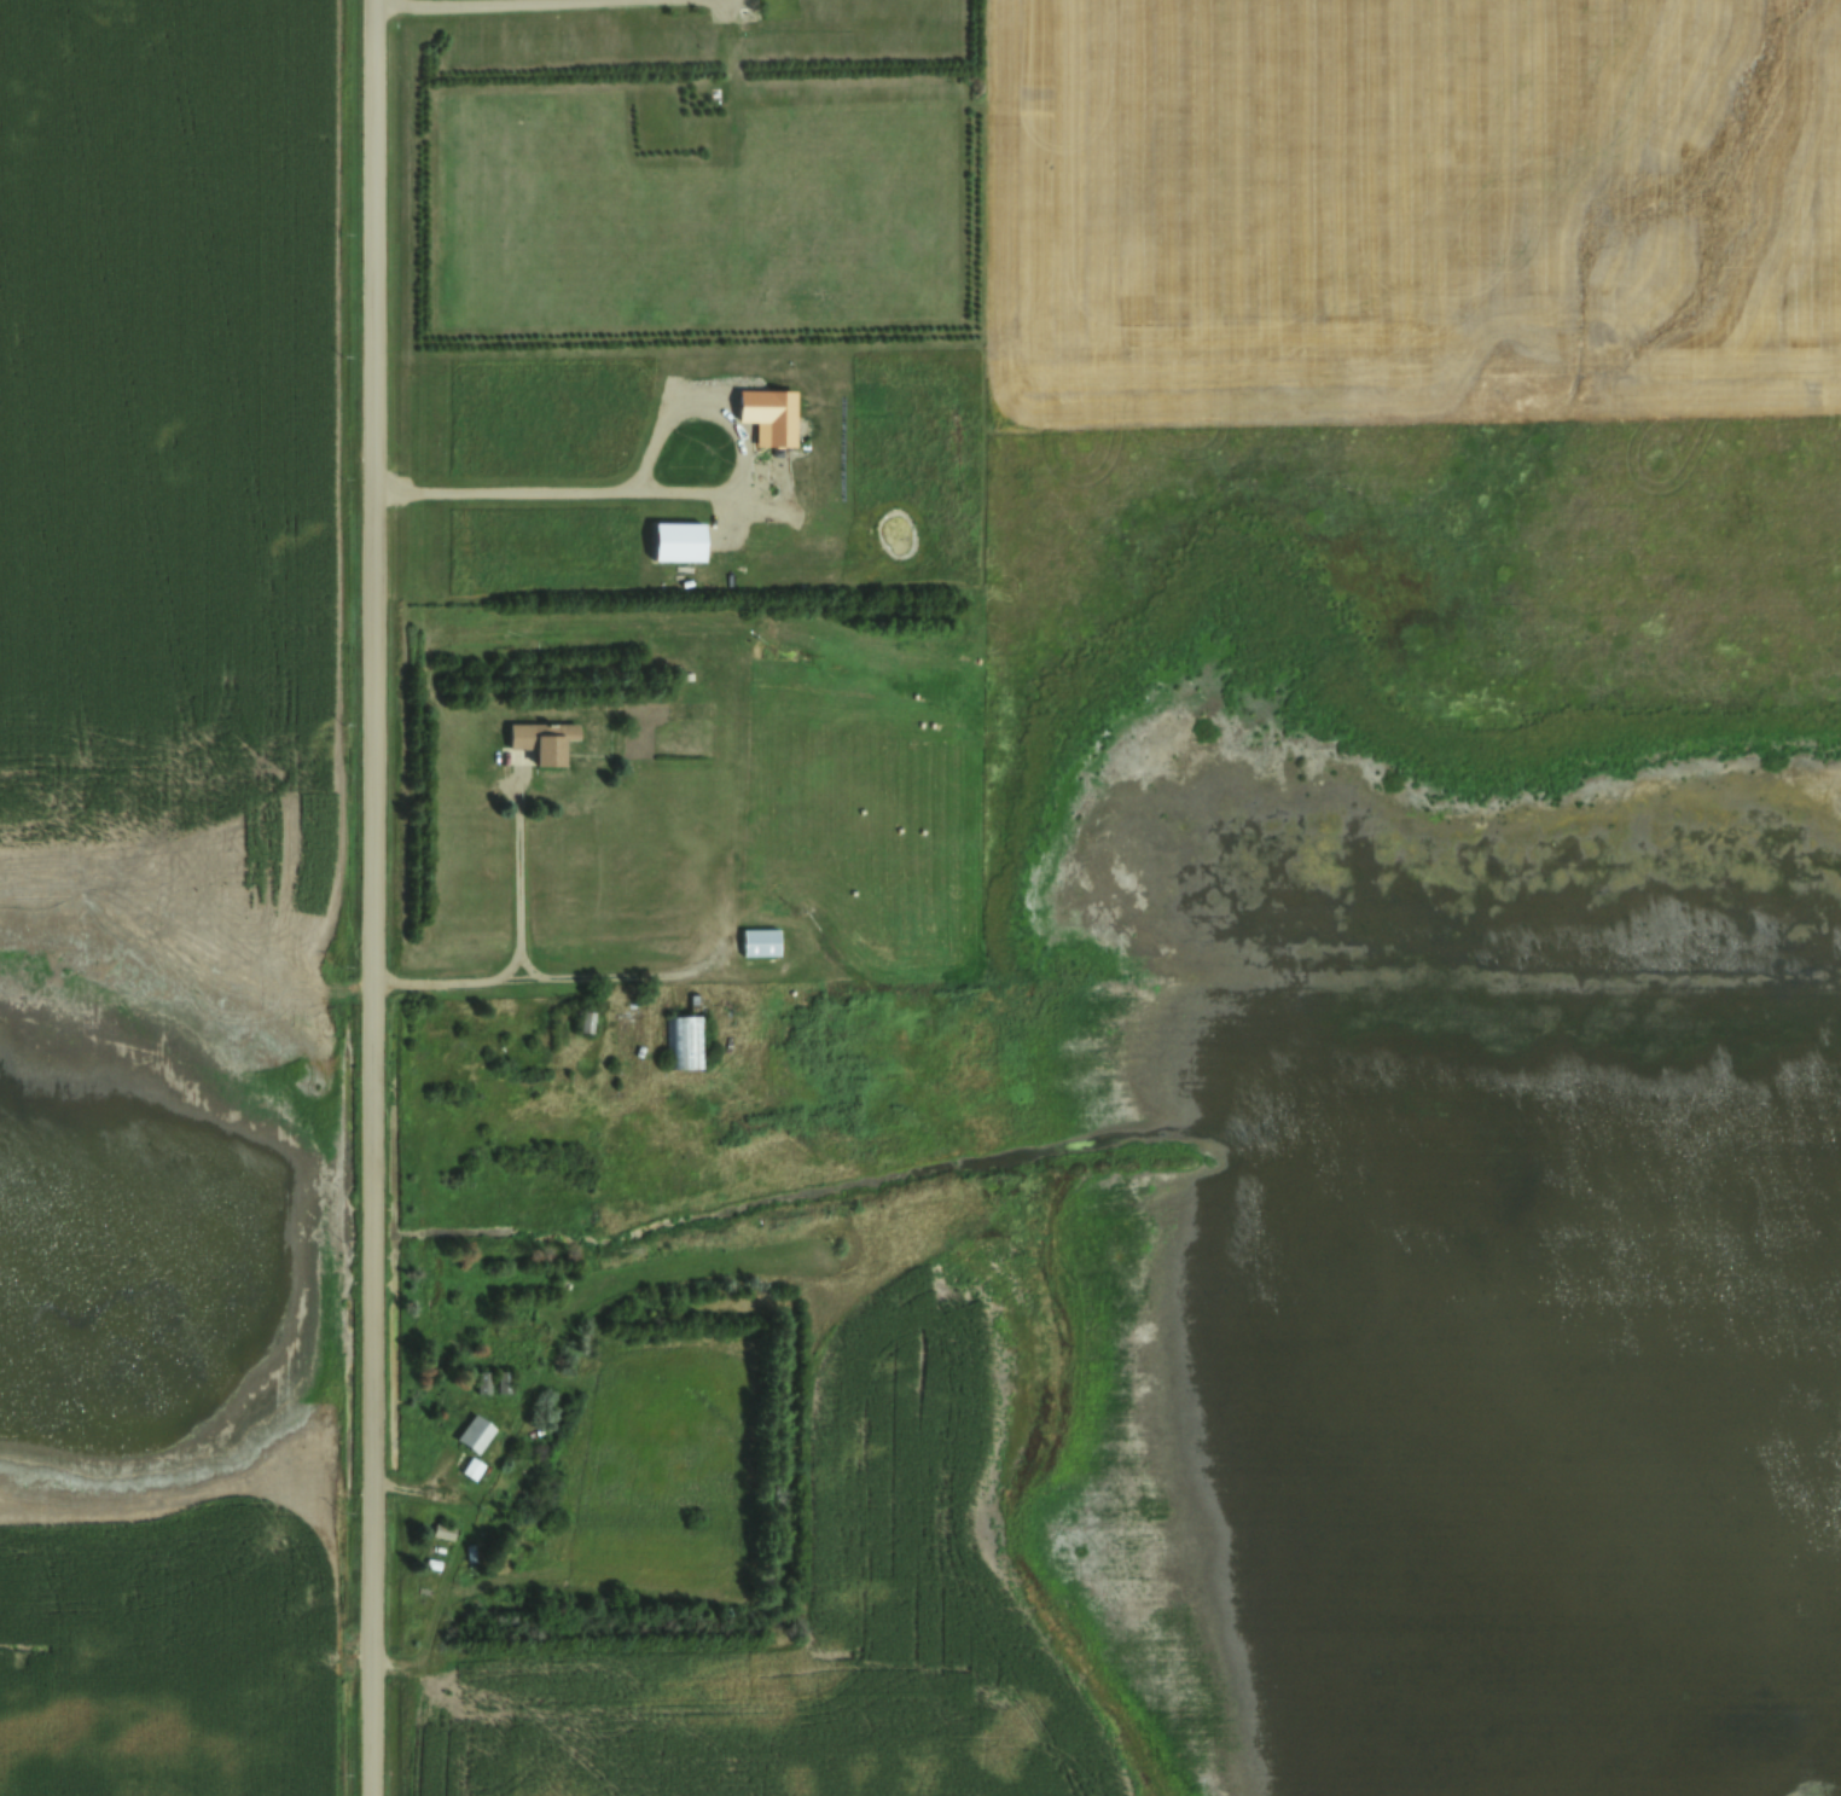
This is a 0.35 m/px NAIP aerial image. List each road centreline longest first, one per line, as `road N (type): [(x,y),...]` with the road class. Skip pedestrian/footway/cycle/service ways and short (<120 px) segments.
road 1 (residential): [(370,1795),(372,0)]

